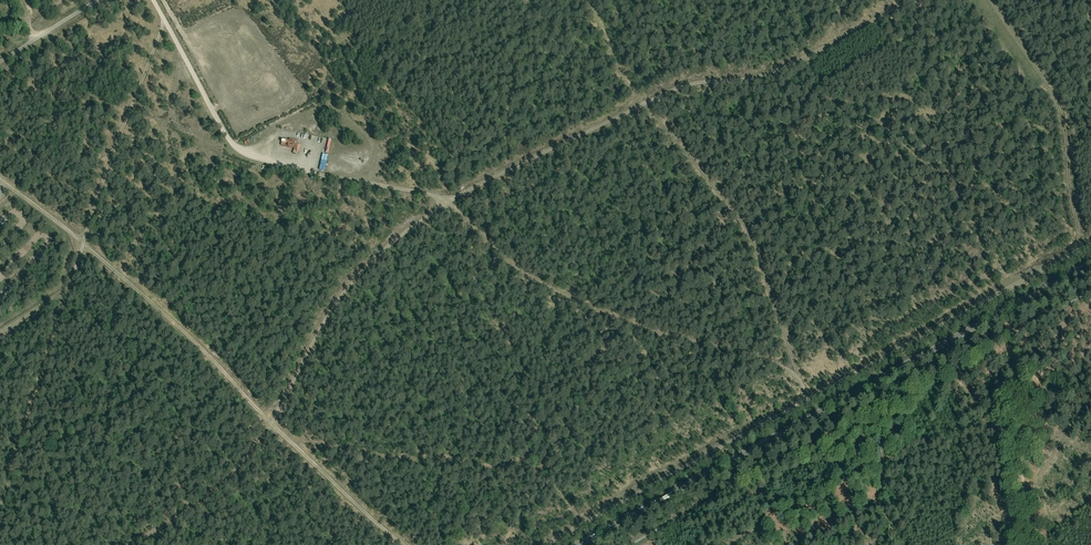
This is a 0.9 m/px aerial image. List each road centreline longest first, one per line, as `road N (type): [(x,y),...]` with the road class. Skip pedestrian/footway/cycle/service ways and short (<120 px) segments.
road 1 (track): [(129,544),(185,513),(240,468),(336,302),(418,222),(652,99),(779,72),(908,0)]
road 2 (track): [(809,399),(784,368),(634,325),(539,283),(444,198),(240,151),(164,21)]
road 3 (track): [(1090,243),(544,544)]
road 4 (tertiary): [(577,544),(1090,263)]
road 5 (track): [(404,544),(175,324),(0,180)]
road 6 (track): [(153,0),(164,21),(103,179),(0,503)]
road 7 (track): [(45,33),(90,60),(152,116),(221,151),(236,154),(313,111),(341,114),(374,152),(369,169),(342,179)]
road 8 (track): [(588,0),(620,77),(743,225),(797,376)]
road 9 (track): [(987,0),(1054,98),(1082,248)]

